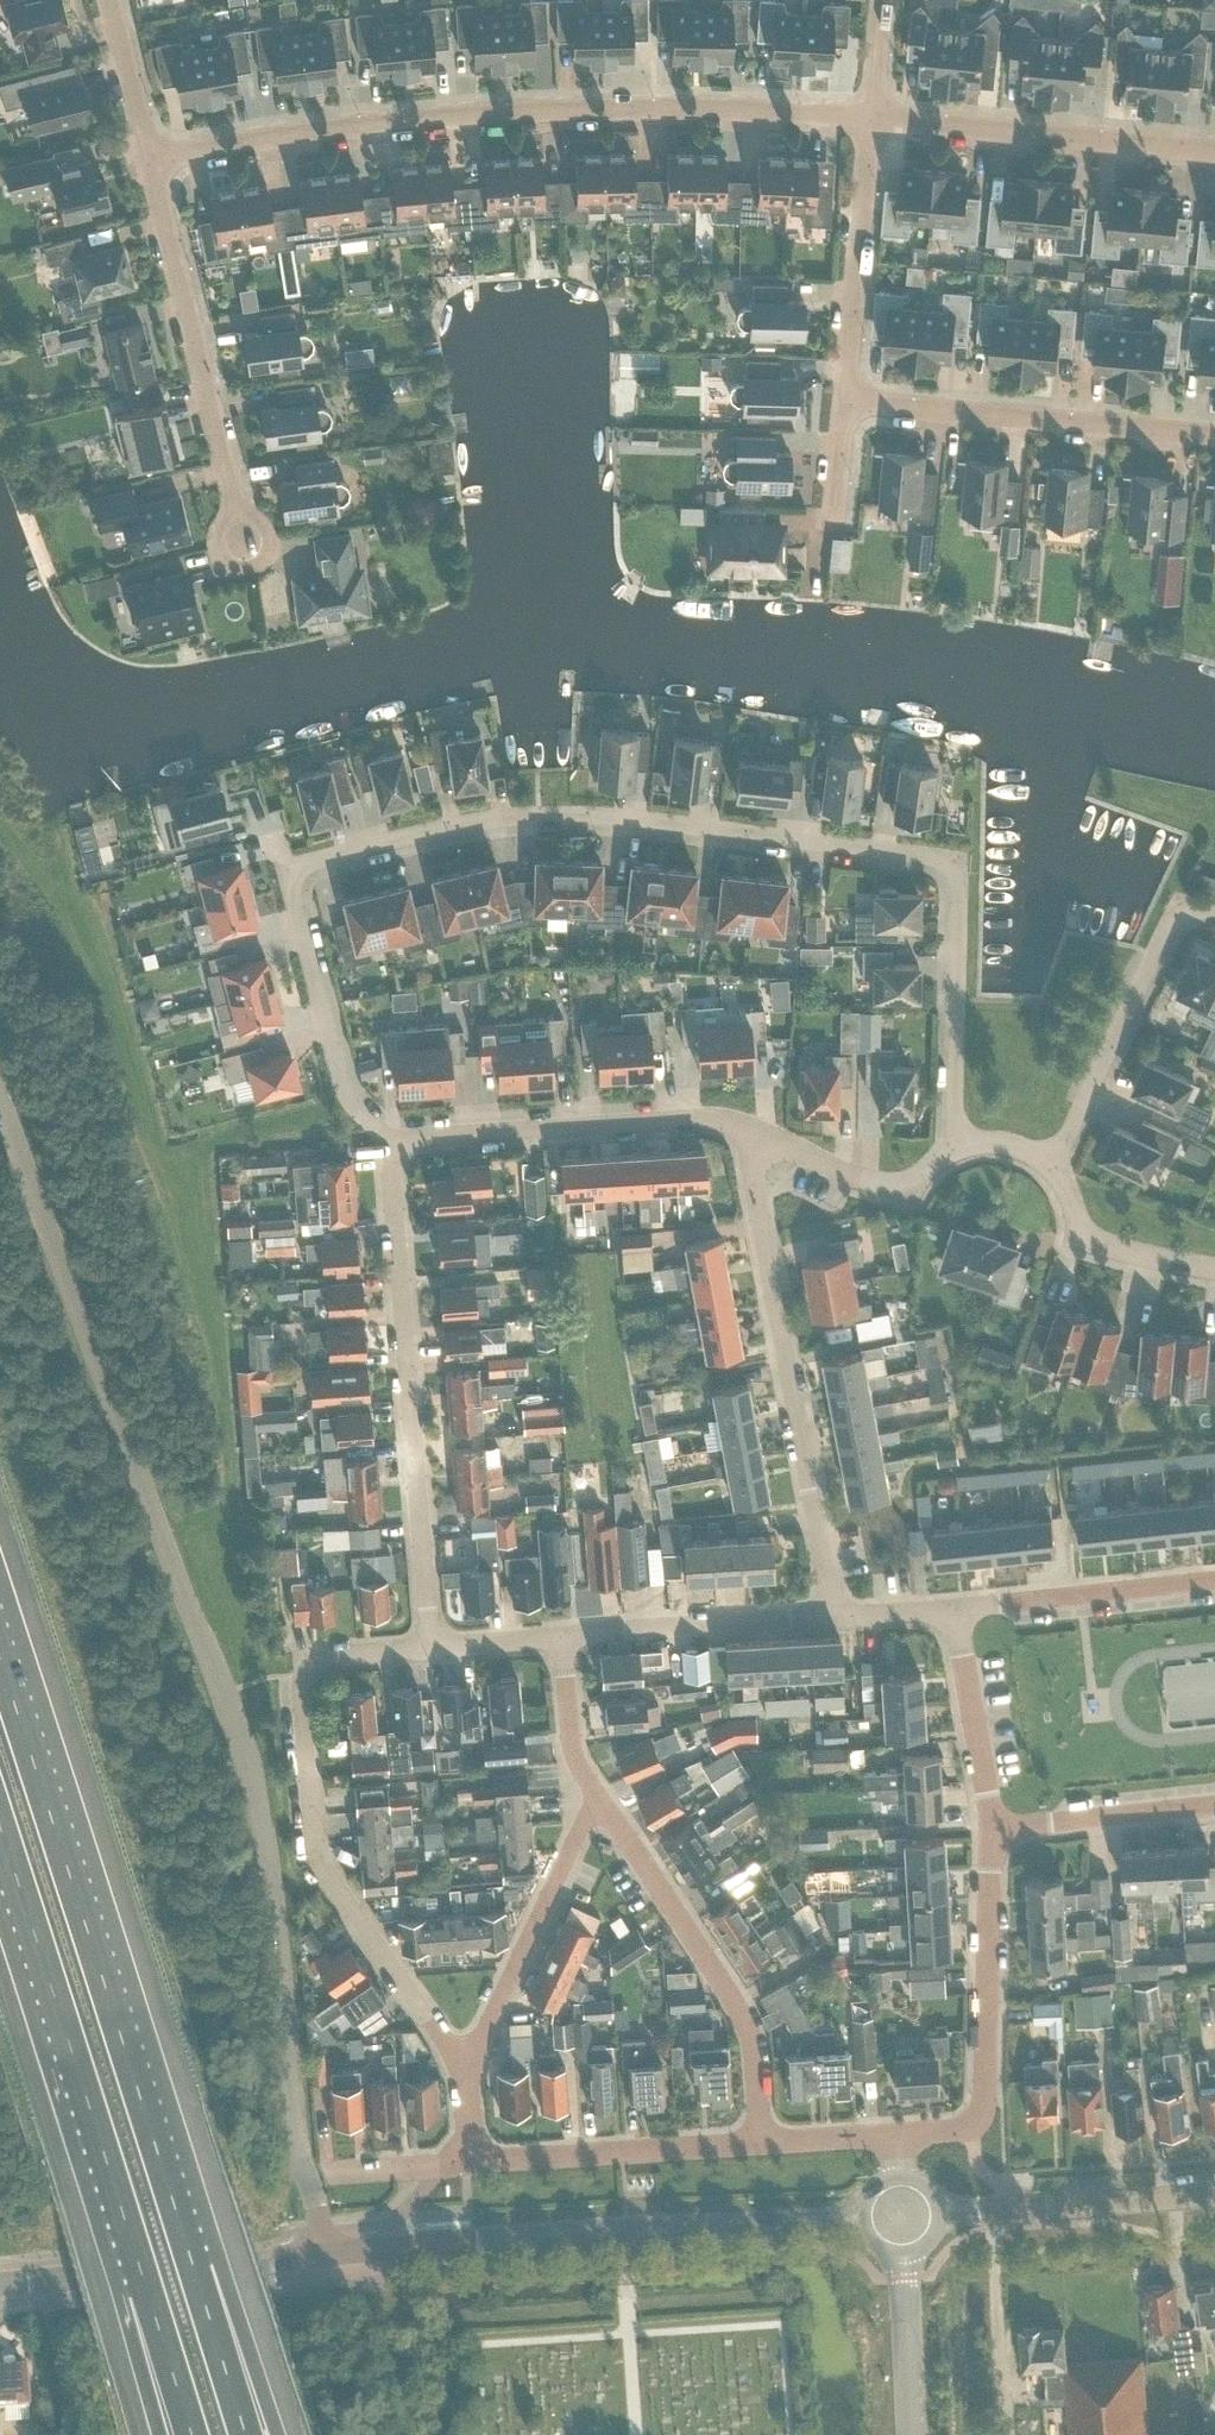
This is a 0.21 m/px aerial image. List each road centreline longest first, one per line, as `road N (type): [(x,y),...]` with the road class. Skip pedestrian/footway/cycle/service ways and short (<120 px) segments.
road 1 (residential): [(389,1139),(341,1089),(292,876),(311,861),(443,828),(563,816),(948,865),(960,889),(960,1143)]
road 2 (unclassified): [(332,2253),(293,2134),(267,1868),(248,1762),(0,1105)]
road 3 (residential): [(873,118),(528,116),(340,133),(146,167)]
road 4 (motorway): [(186,2229),(0,1652)]
road 5 (residential): [(464,2067),(313,1847),(301,1689),(307,1667),(326,1657),(430,1648)]
road 6 (tertiary): [(332,2253),(865,2218)]
road 7 (residential): [(430,1648),(389,1139)]
road 8 (residential): [(833,1617),(754,1188),(763,1135)]
road 9 (motorway): [(0,1843),(129,2245)]
road 10 (residential): [(759,2145),(747,2025),(598,1797)]
road 11 (residential): [(763,1135),(700,1119),(389,1139)]
road 12 (residential): [(239,530),(146,167)]
road 13 (residential): [(1214,437),(844,405)]
road 14 (residential): [(1214,151),(873,118)]
road 15 (tertiary): [(0,2284),(332,2253)]
road 16 (residential): [(1050,1166),(1171,917),(1195,908),(1214,913)]
road 17 (residential): [(464,2067),(598,1797)]
road 18 (residential): [(759,2145),(471,2162)]
road 19 (residential): [(844,405),(873,118)]
road 20 (tertiary): [(938,2213),(1214,2194)]
road 21 (residential): [(984,2104),(993,1829)]
road 22 (residential): [(561,1637),(833,1617)]
road 23 (residential): [(954,1610),(1214,1581)]
road 24 (motorway): [(285,2434),(226,2266),(186,2229)]
road 25 (residential): [(993,1829),(954,1610)]
road 26 (residential): [(993,1829),(1214,1805)]
road 27 (residential): [(763,1135),(837,1171),(892,1185),(960,1143)]
road 28 (motorway): [(250,2434),(186,2229)]
road 29 (residential): [(1050,1166),(1092,1239),(1214,1268)]
road 30 (motorway): [(129,2245),(185,2434)]
road 31 (motorway): [(129,2245),(116,2295),(154,2434)]
road 32 (tertiary): [(912,2434),(904,2252)]
road 33 (residential): [(146,167),(104,0)]
road 34 (residential): [(598,1797),(572,1749),(561,1637)]
road 35 (residential): [(898,2135),(759,2145)]
road 36 (residential): [(471,2162),(332,2171)]
road 37 (residential): [(430,1648),(561,1637)]
road 38 (residential): [(833,533),(844,405)]
road 39 (residential): [(833,1617),(954,1610)]

